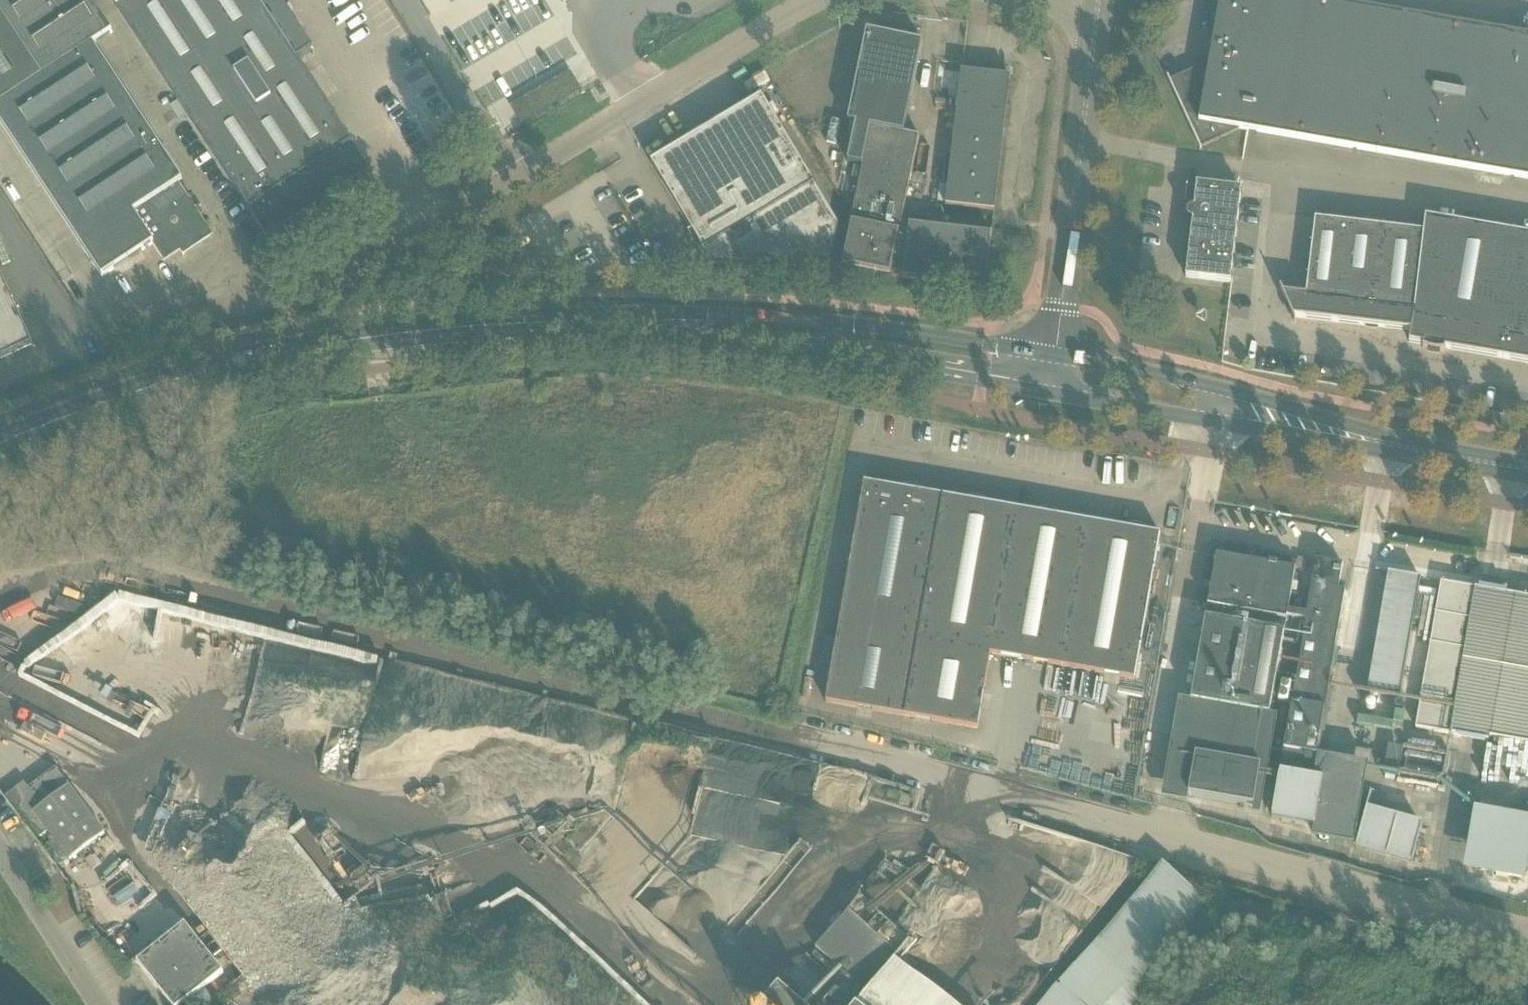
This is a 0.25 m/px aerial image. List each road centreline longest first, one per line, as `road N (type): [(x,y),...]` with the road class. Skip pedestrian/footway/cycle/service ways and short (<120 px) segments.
road 1 (unclassified): [(1527,931),(690,719)]
road 2 (track): [(0,590),(59,570),(126,565),(500,654),(690,719)]
road 3 (unclassified): [(283,306),(350,285),(812,0)]
road 4 (secondary): [(0,451),(286,355),(572,321)]
road 5 (secondary): [(572,321),(1045,390)]
road 6 (secondary): [(1040,354),(777,318),(633,314),(572,321)]
road 7 (secondary): [(1045,390),(1386,447)]
road 8 (secondary): [(1386,447),(1217,389),(1067,359)]
road 9 (tertiary): [(1065,260),(1093,2)]
road 10 (unclassified): [(112,1004),(0,834)]
road 11 (secondary): [(1386,447),(1527,471)]

